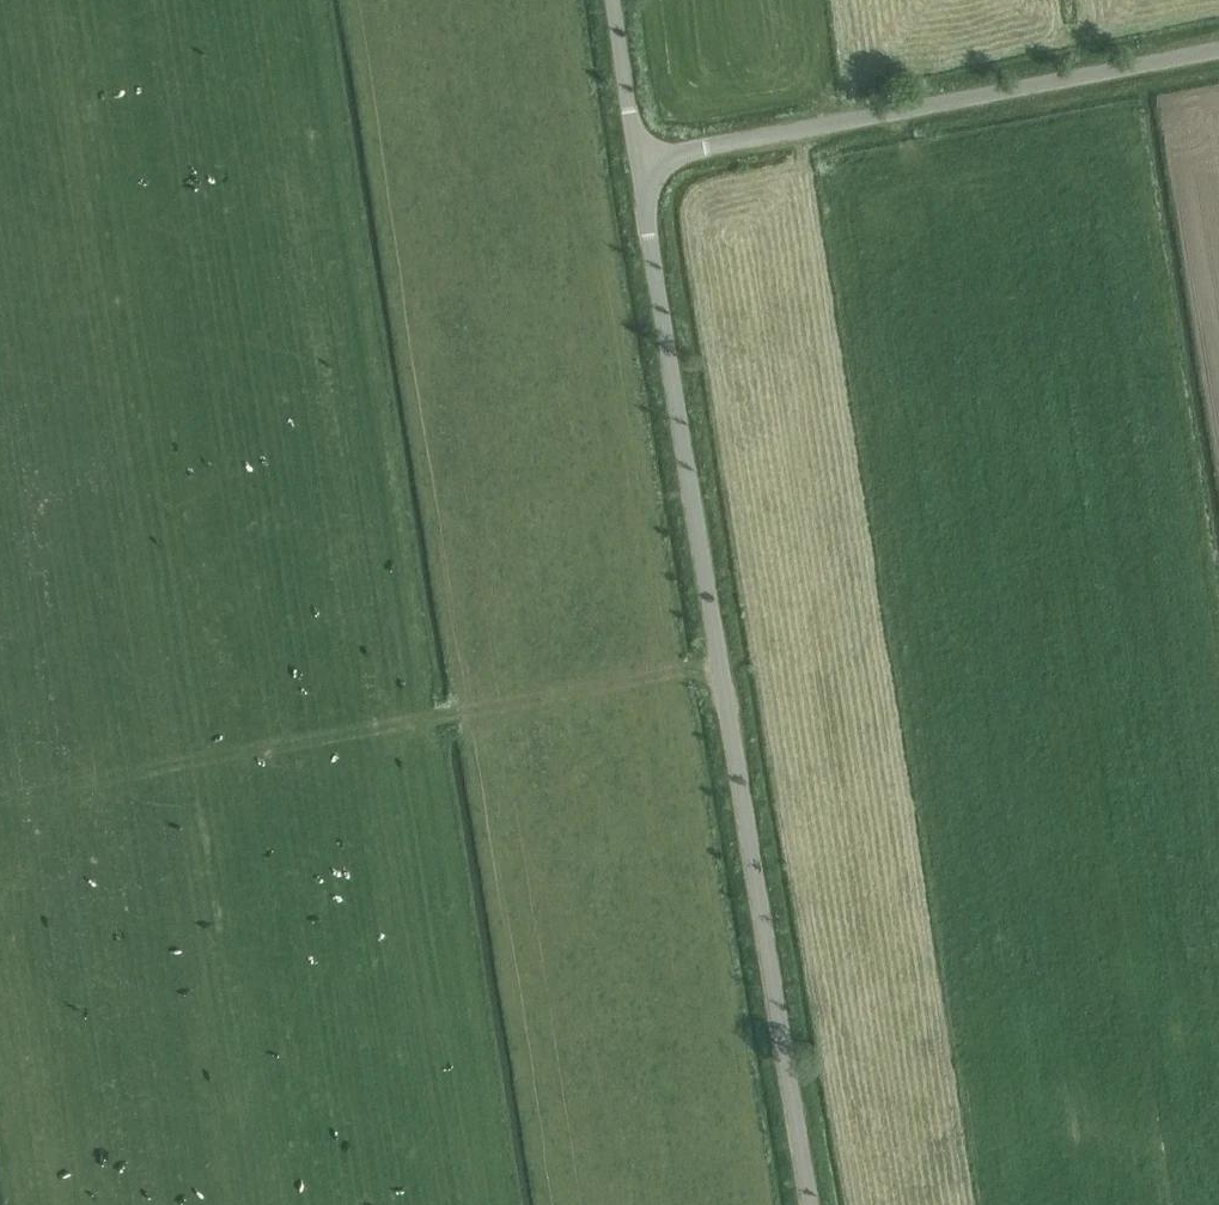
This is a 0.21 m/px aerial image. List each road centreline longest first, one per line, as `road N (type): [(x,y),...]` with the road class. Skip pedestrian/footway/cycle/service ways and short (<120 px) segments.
road 1 (unclassified): [(811,1204),(636,160)]
road 2 (unclassified): [(636,160),(1218,49)]
road 3 (unclassified): [(636,160),(613,0)]

